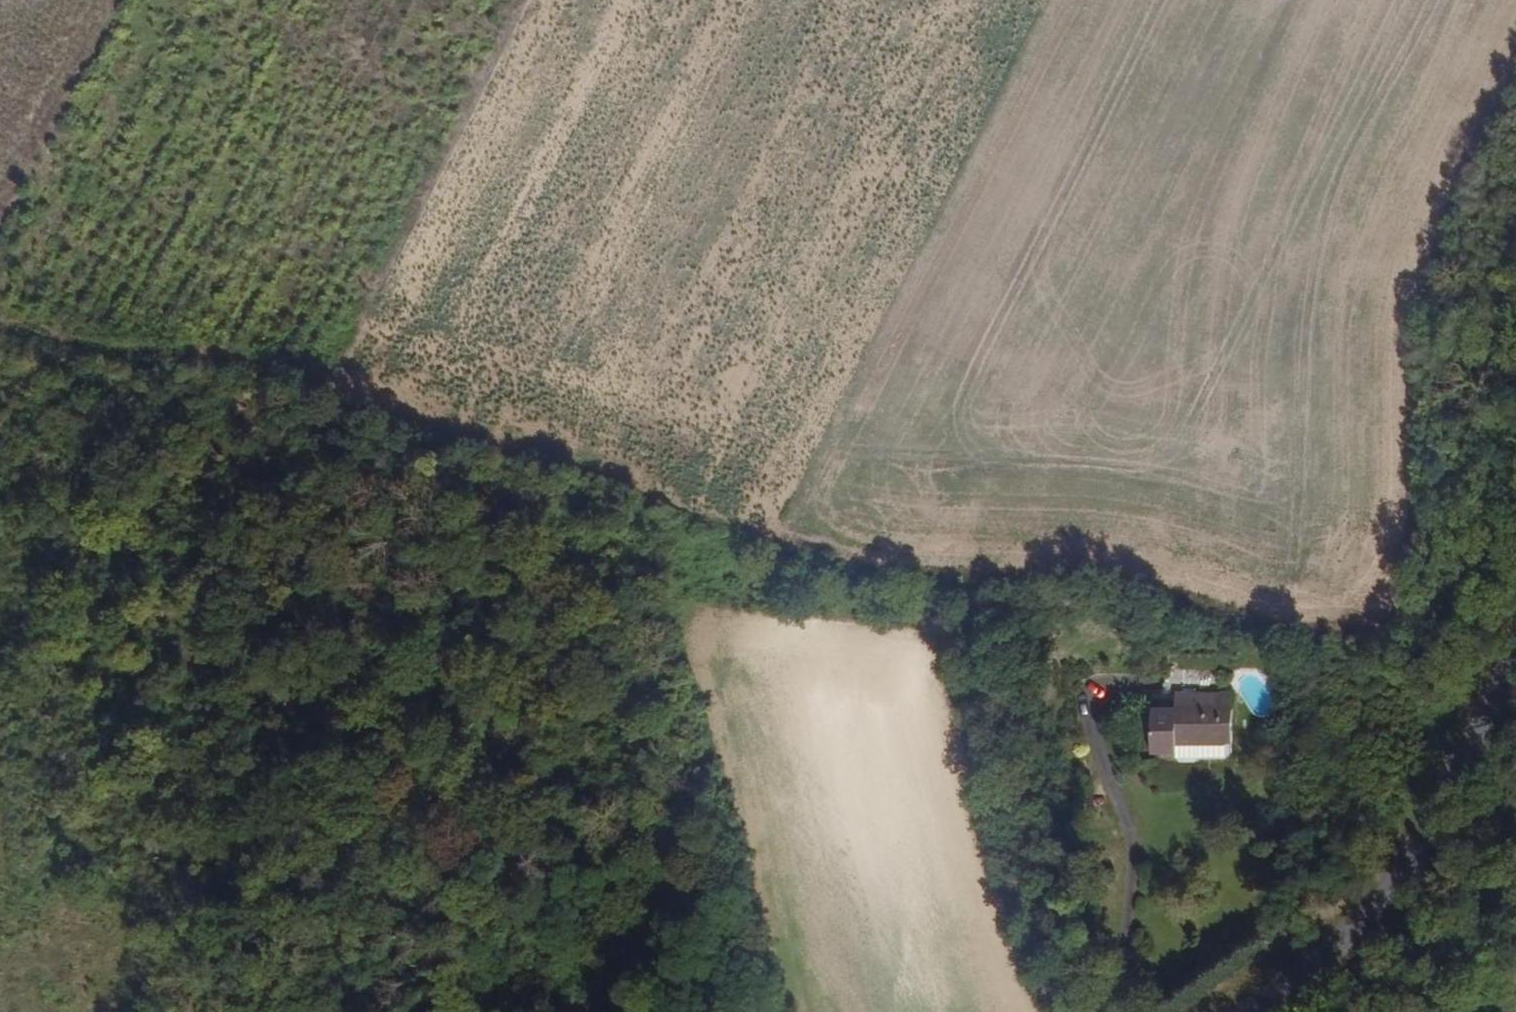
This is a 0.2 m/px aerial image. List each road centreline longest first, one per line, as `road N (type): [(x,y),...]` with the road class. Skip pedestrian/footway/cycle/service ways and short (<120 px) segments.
road 1 (unclassified): [(1267,1011),(1307,990),(1399,877),(1515,677)]

